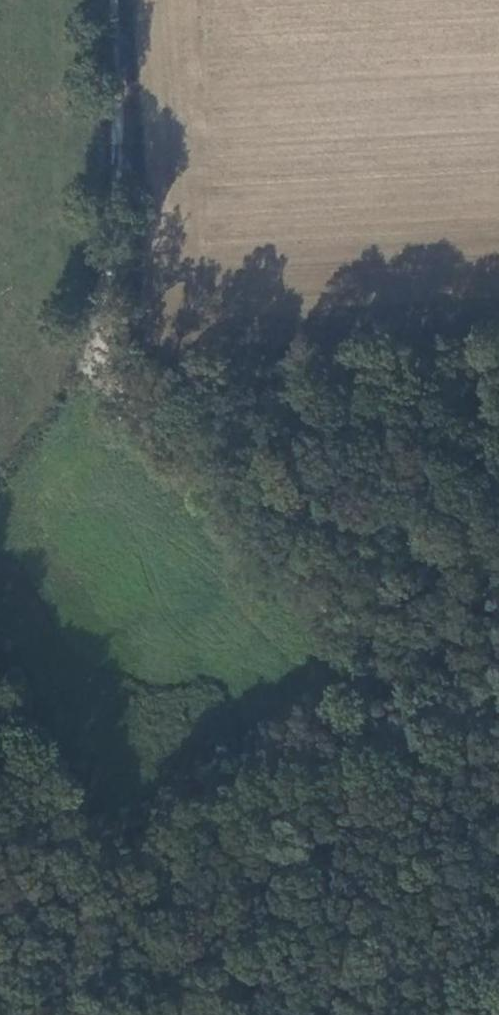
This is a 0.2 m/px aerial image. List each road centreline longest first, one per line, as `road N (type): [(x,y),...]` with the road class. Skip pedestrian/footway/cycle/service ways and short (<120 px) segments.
road 1 (unclassified): [(498,612),(229,473),(177,407),(124,262),(107,0)]
road 2 (track): [(498,977),(0,959)]
road 3 (track): [(176,390),(383,386),(498,367)]

